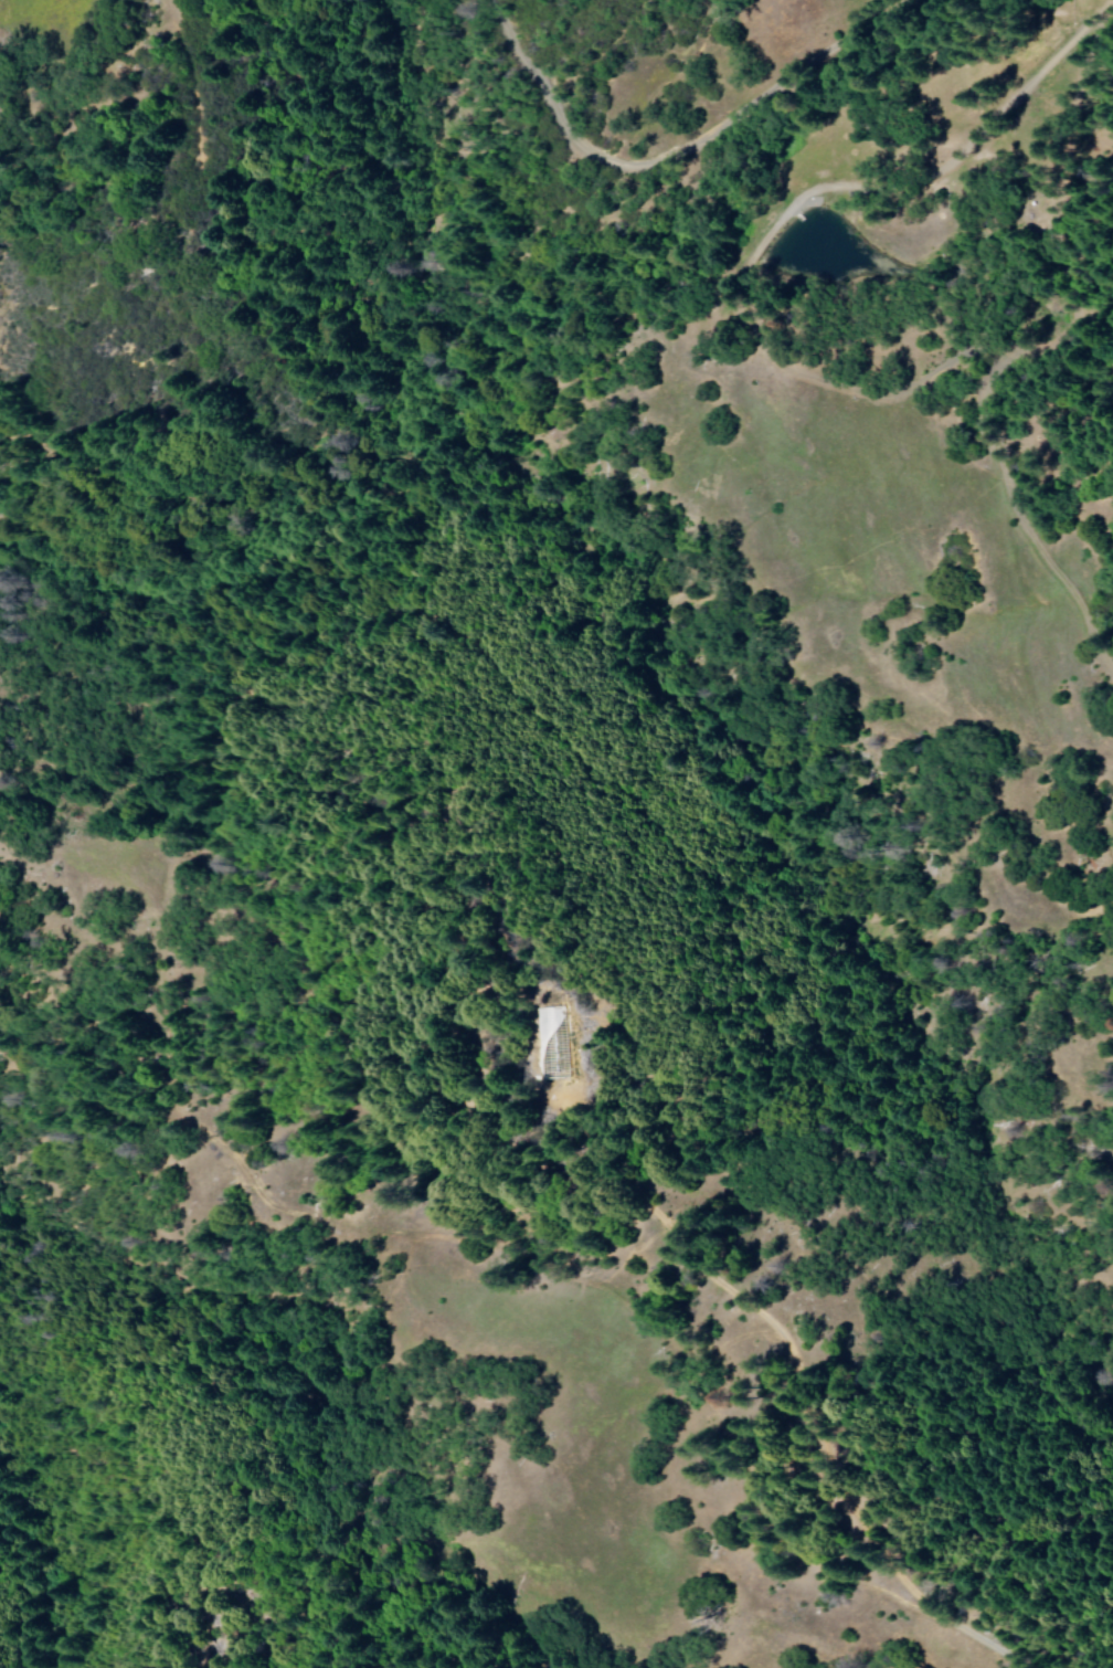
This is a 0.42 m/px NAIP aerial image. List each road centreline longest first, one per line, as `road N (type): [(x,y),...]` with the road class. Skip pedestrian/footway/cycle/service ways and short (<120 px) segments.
road 1 (track): [(921,0),(717,144),(650,178),(593,158),(518,49),(496,0)]

